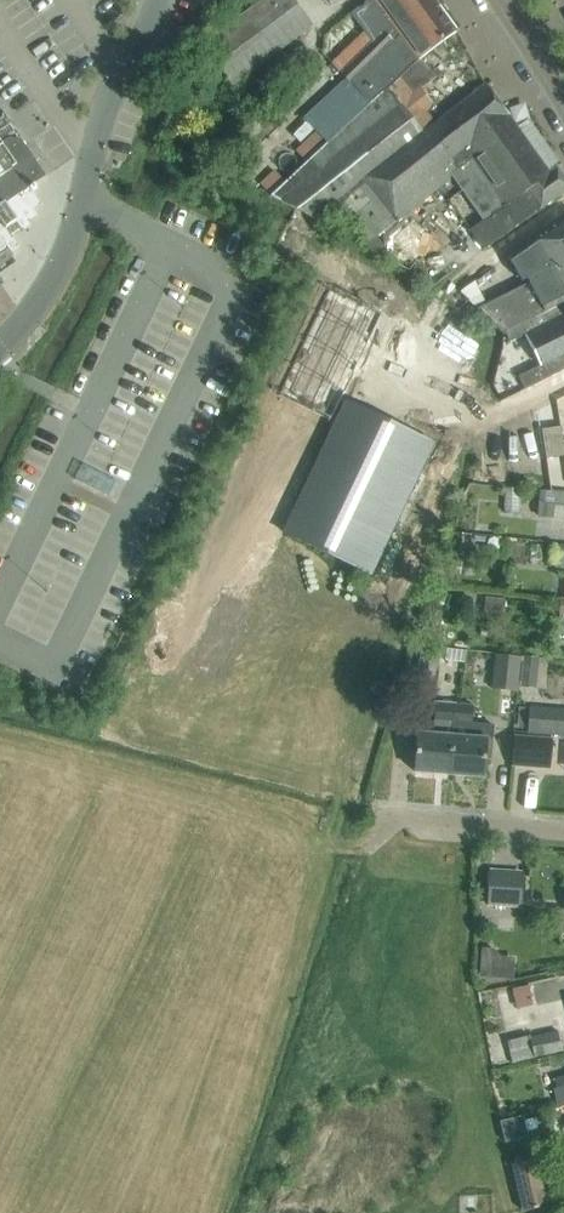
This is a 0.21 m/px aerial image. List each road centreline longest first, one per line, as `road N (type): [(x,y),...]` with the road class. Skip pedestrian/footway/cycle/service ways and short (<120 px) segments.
road 1 (tertiary): [(157,0),(107,101),(62,260),(36,306),(0,344)]
road 2 (residential): [(563,831),(383,817)]
road 3 (tertiary): [(563,115),(499,0)]

